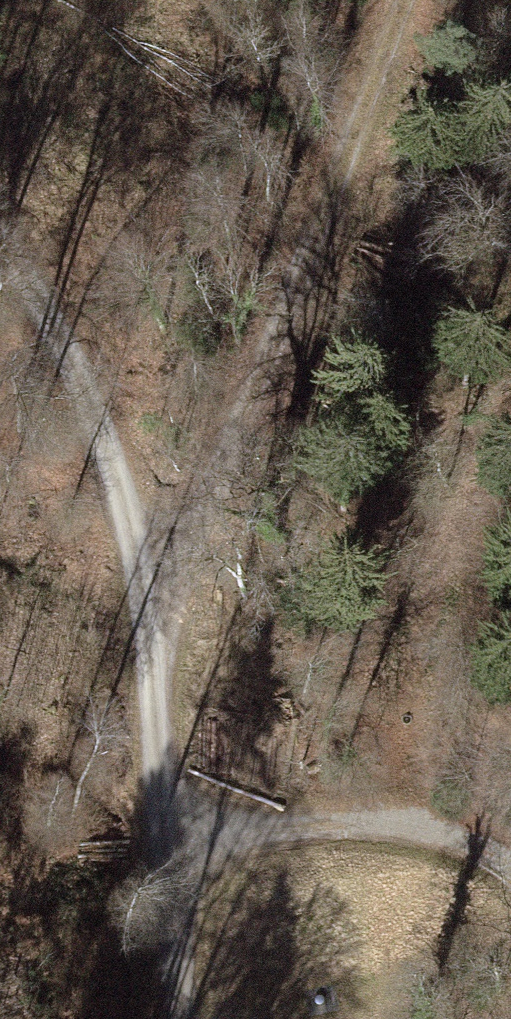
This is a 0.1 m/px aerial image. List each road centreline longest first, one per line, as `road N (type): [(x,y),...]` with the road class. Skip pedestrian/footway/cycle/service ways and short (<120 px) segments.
road 1 (track): [(185,1018),(161,619),(100,429),(0,235)]
road 2 (track): [(161,619),(310,245),(384,0)]
road 3 (track): [(174,840),(445,835),(510,868)]

